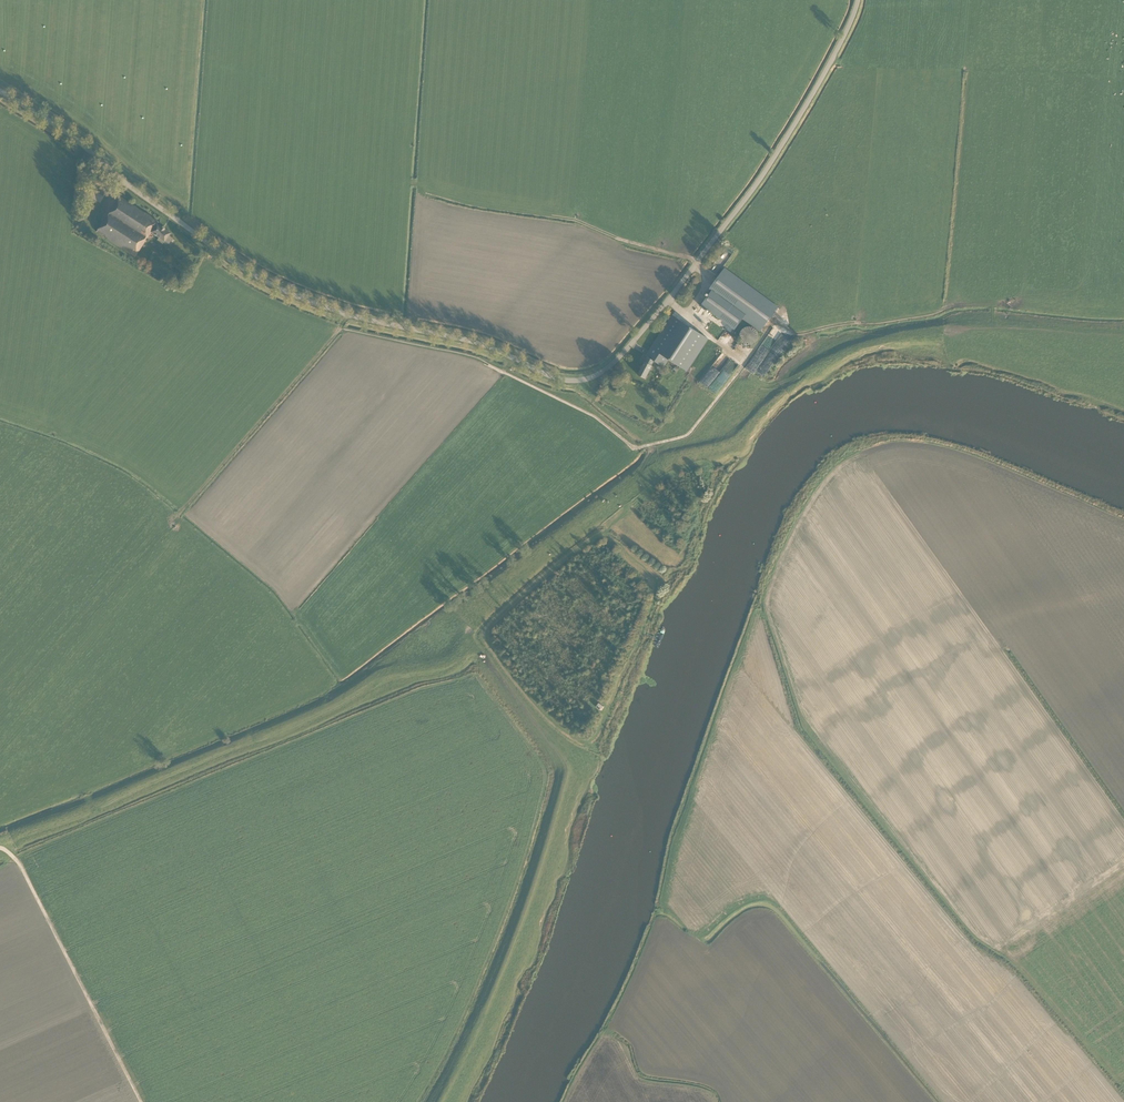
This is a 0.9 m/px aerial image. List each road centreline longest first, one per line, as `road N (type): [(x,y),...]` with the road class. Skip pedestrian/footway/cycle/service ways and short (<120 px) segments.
road 1 (tertiary): [(0,92),(280,289),(357,320),(489,346),(574,380),(604,371),(628,348),(748,196),(826,71),(858,0)]
road 2 (track): [(142,1101),(18,861),(0,848)]

